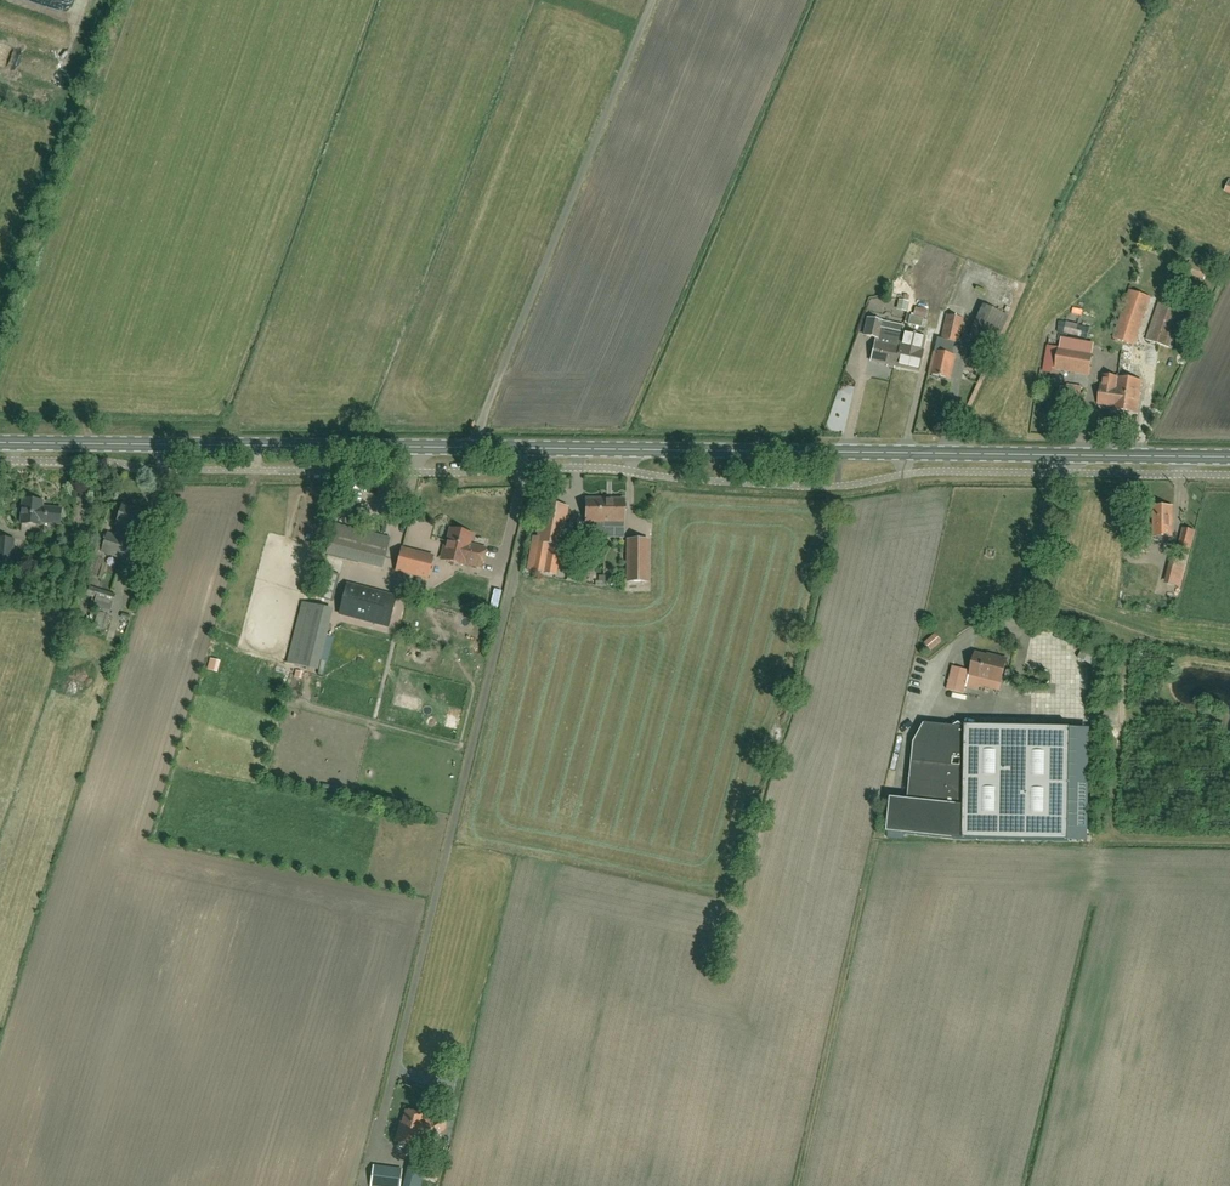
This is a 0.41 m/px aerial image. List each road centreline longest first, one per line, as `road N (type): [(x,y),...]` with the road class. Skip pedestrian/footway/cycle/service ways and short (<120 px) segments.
road 1 (secondary): [(1229,457),(0,444)]

